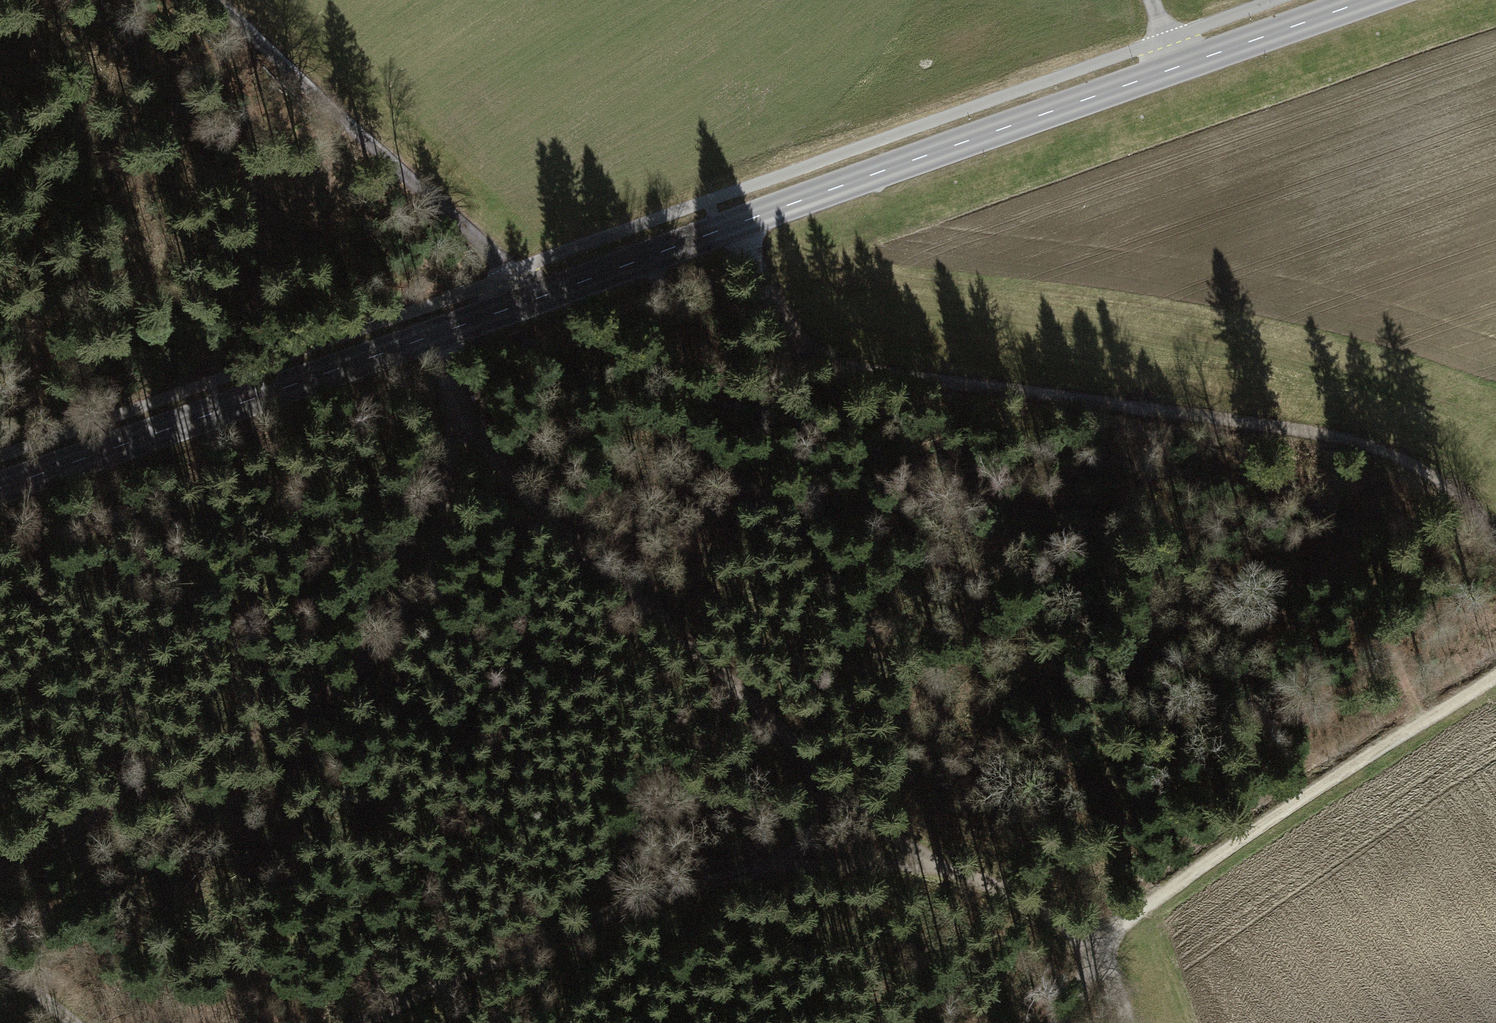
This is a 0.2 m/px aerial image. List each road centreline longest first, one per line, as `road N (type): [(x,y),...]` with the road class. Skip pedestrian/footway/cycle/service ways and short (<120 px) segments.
road 1 (tertiary): [(0,490),(1366,0)]
road 2 (track): [(1495,535),(1463,498),(1402,459),(1337,434),(811,352),(736,224)]
road 3 (track): [(941,867),(814,766),(530,503),(460,405),(434,335)]
road 4 (track): [(0,865),(312,709),(393,635),(450,492)]
road 5 (track): [(1495,674),(1153,898),(1092,950)]
road 6 (track): [(510,274),(210,0)]
road 7 (track): [(362,1022),(660,890)]
road 8 (track): [(941,867),(774,863),(660,890)]
road 9 (track): [(1092,950),(1064,923),(941,867)]

